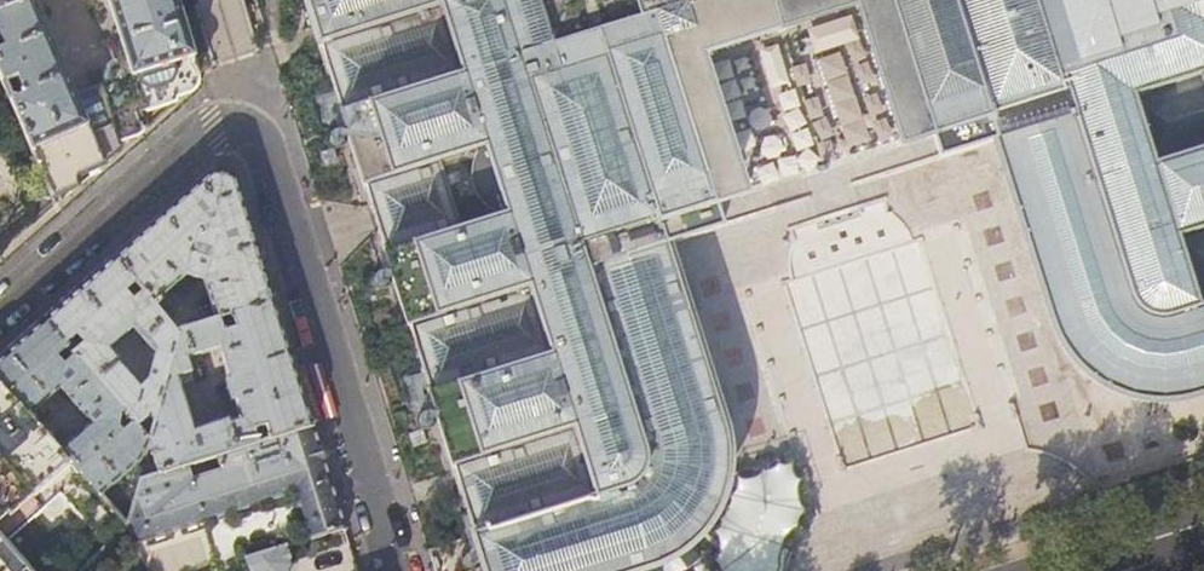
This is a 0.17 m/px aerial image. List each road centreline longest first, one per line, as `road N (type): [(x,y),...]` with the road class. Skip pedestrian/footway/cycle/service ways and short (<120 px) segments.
road 1 (residential): [(396,570),(248,122),(211,121),(0,308)]
road 2 (primary): [(1203,522),(1050,570)]

